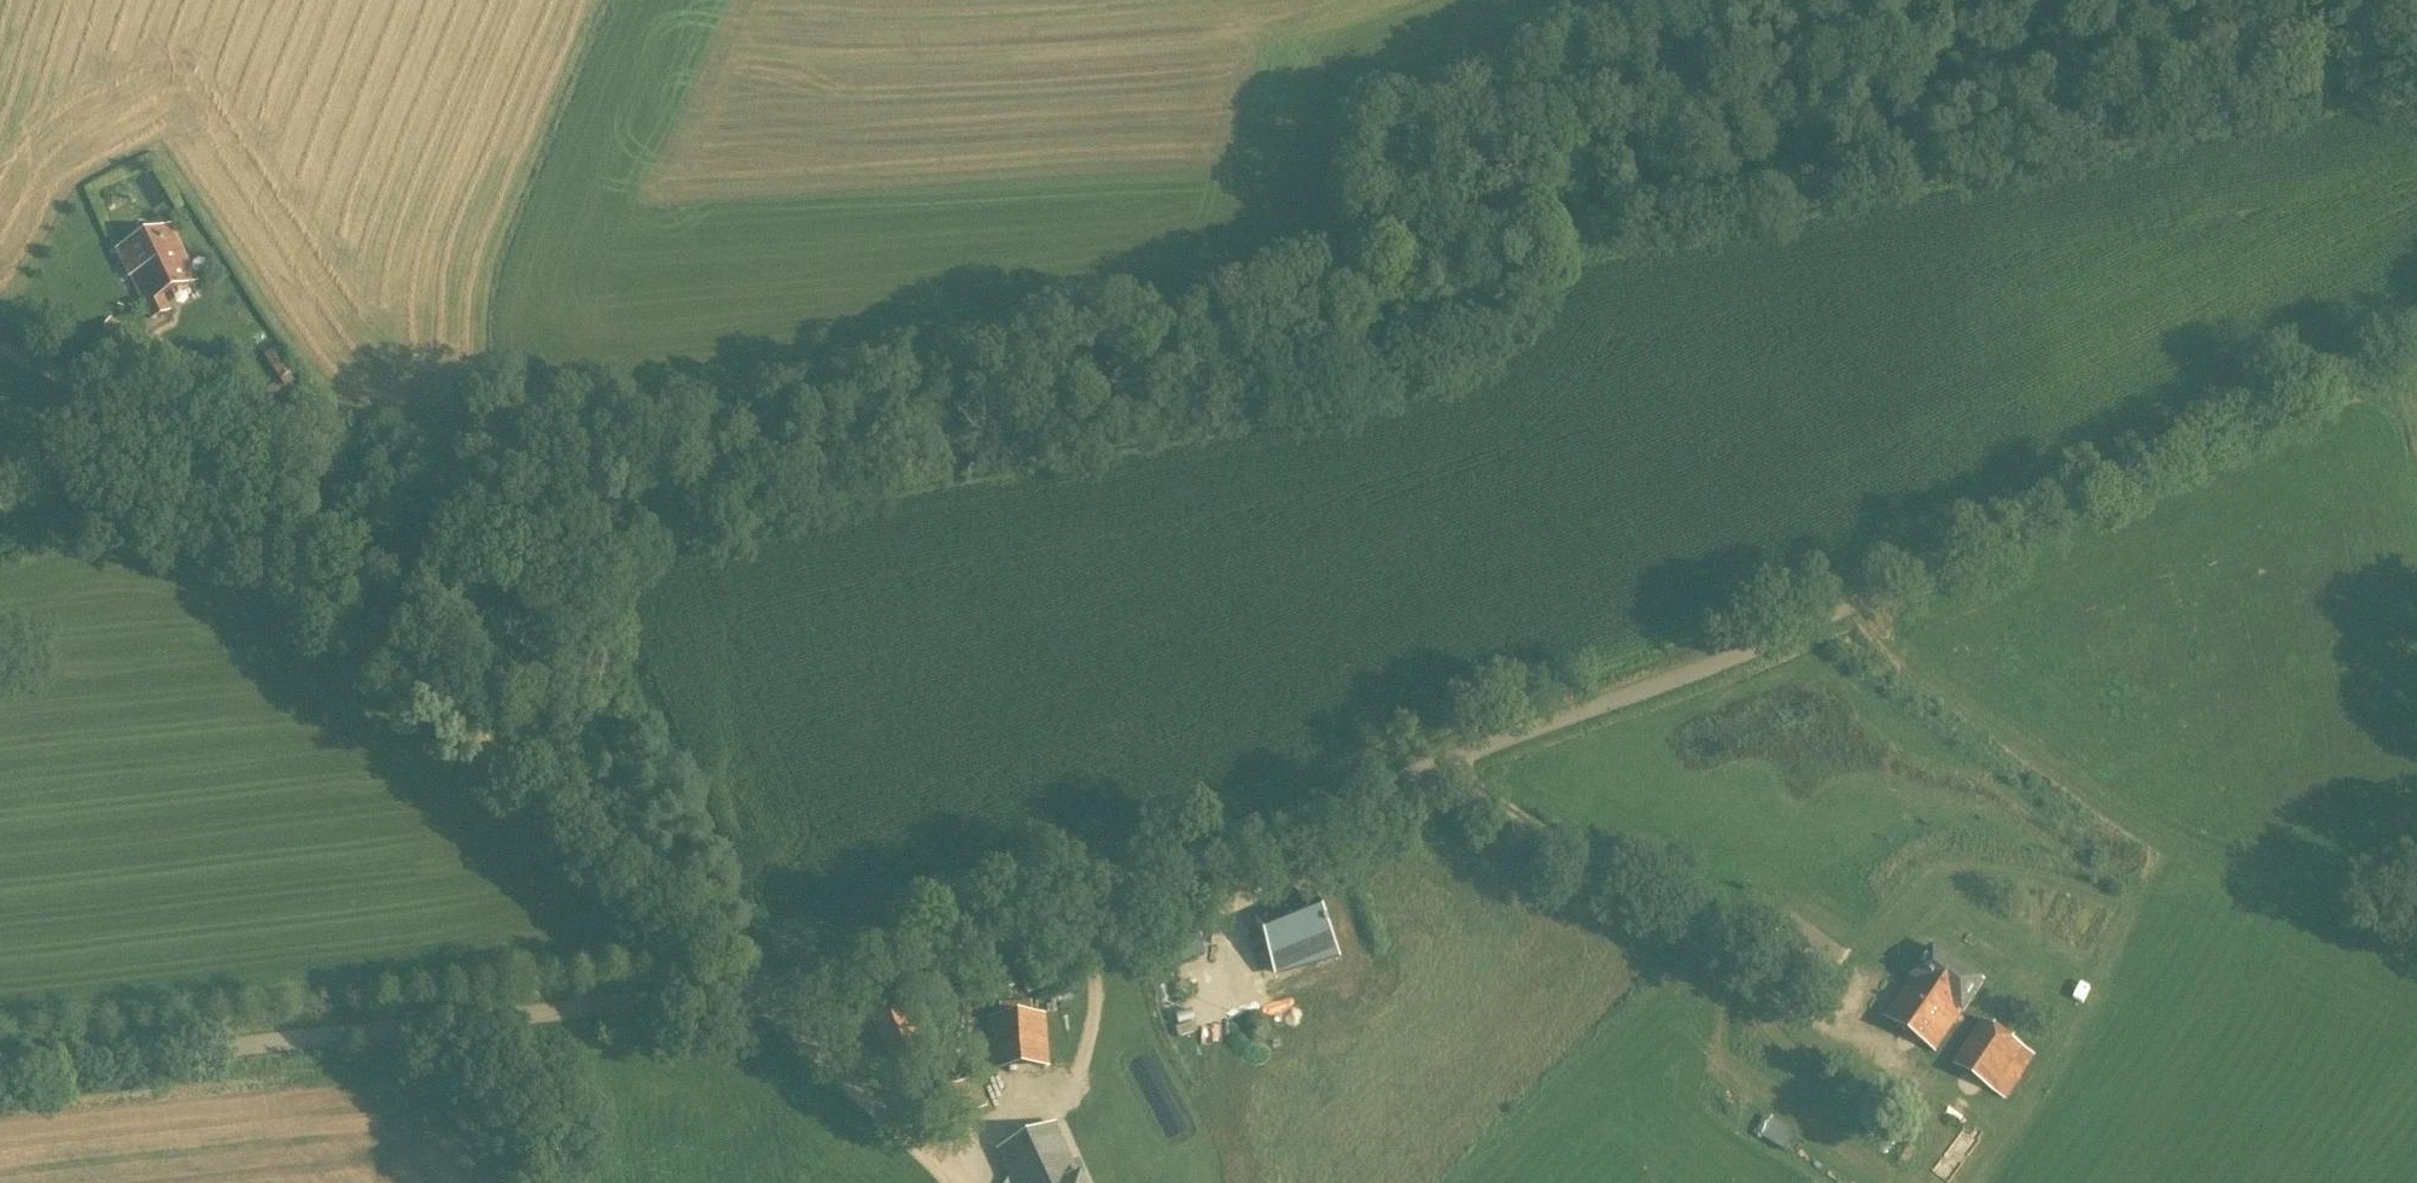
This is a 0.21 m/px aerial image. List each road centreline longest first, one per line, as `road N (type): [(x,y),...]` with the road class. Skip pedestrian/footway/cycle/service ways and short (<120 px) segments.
road 1 (unclassified): [(0,1073),(752,990),(965,949),(1781,635),(2416,332)]
road 2 (track): [(957,1182),(502,757),(240,536),(169,454)]
road 3 (track): [(169,454),(131,417),(0,345)]

